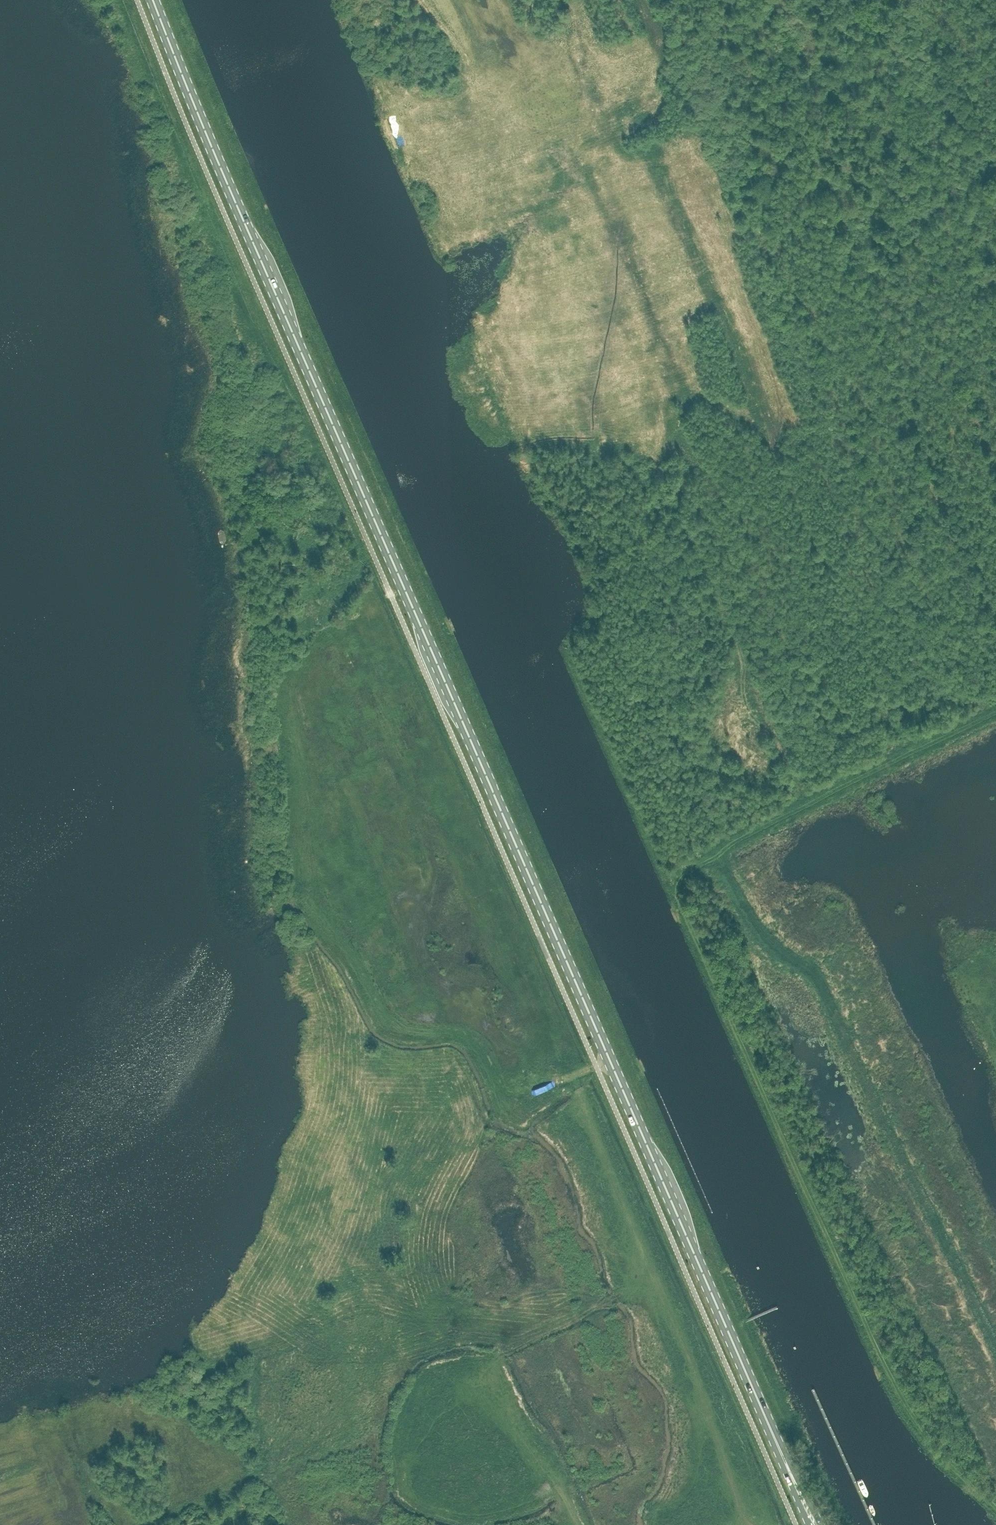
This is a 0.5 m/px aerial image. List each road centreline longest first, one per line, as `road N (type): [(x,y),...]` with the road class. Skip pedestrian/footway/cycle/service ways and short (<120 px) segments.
road 1 (primary): [(816,1524),(153,0)]
road 2 (track): [(995,1352),(817,978),(766,942),(716,857),(995,716)]

